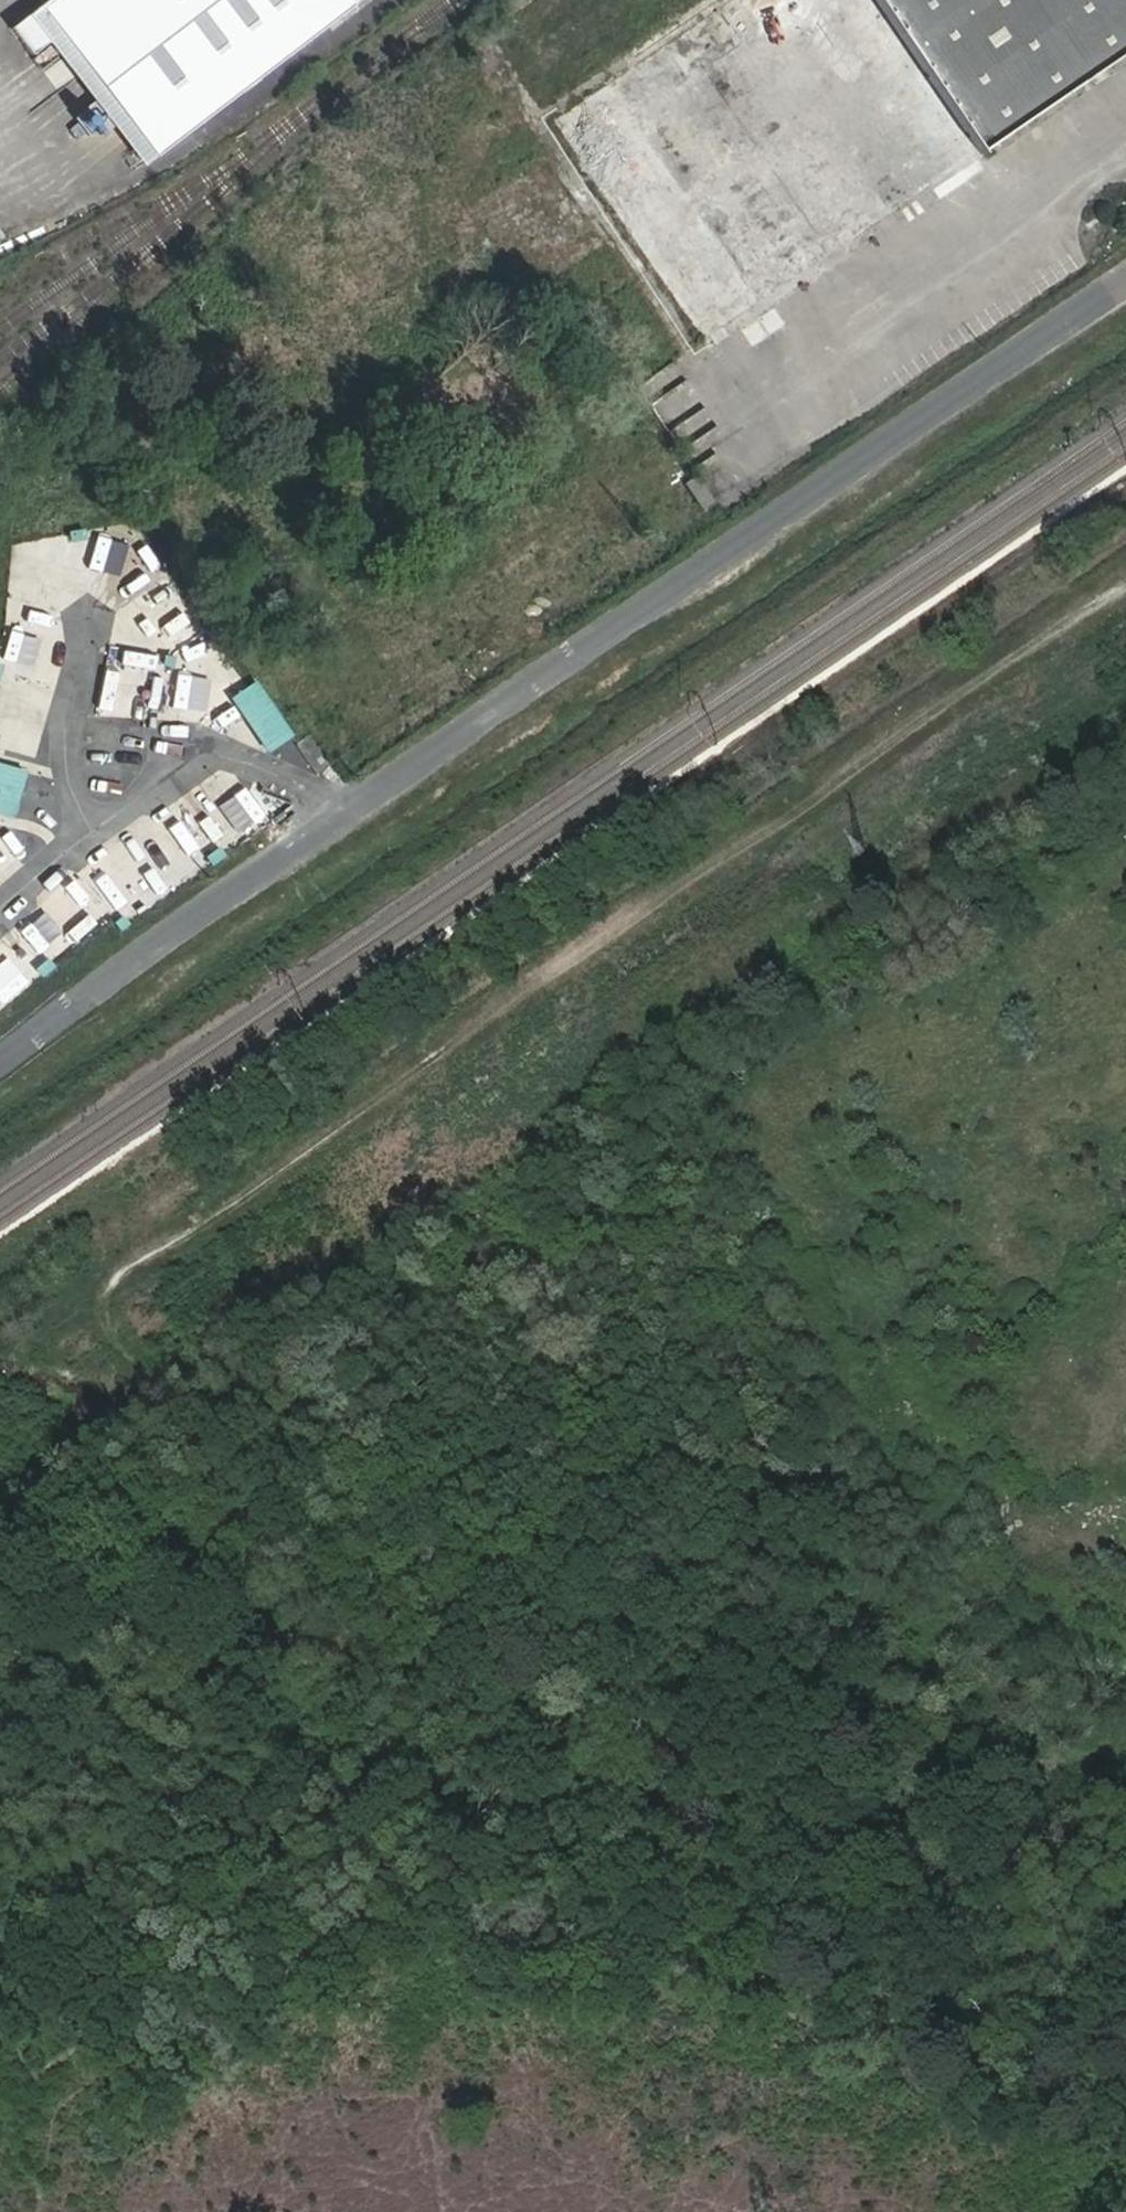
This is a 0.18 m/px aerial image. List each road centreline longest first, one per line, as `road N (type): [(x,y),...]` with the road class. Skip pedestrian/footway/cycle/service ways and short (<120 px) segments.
road 1 (unclassified): [(0,1058),(333,817),(1125,277)]

